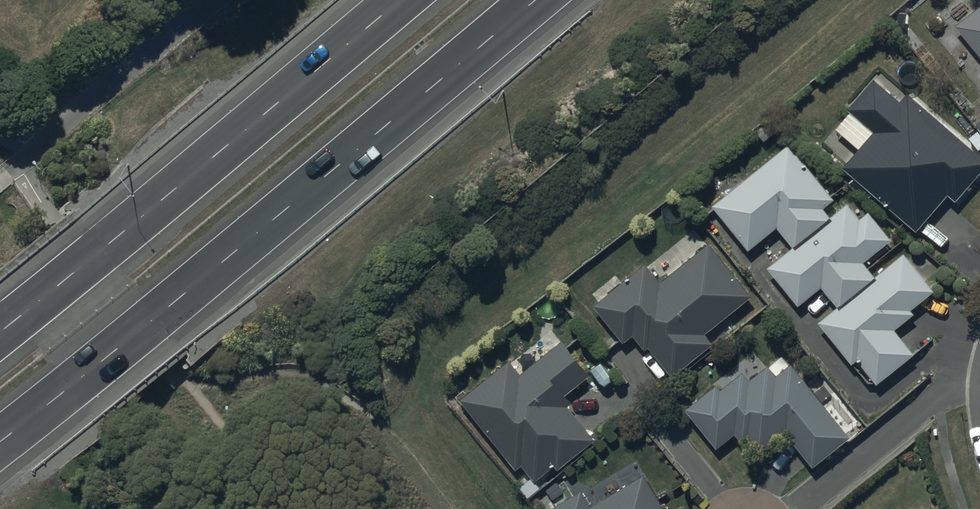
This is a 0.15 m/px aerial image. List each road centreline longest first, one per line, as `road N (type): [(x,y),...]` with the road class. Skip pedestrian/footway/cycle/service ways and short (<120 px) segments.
road 1 (motorway): [(537,0),(0,444)]
road 2 (motorway): [(0,332),(401,0)]

